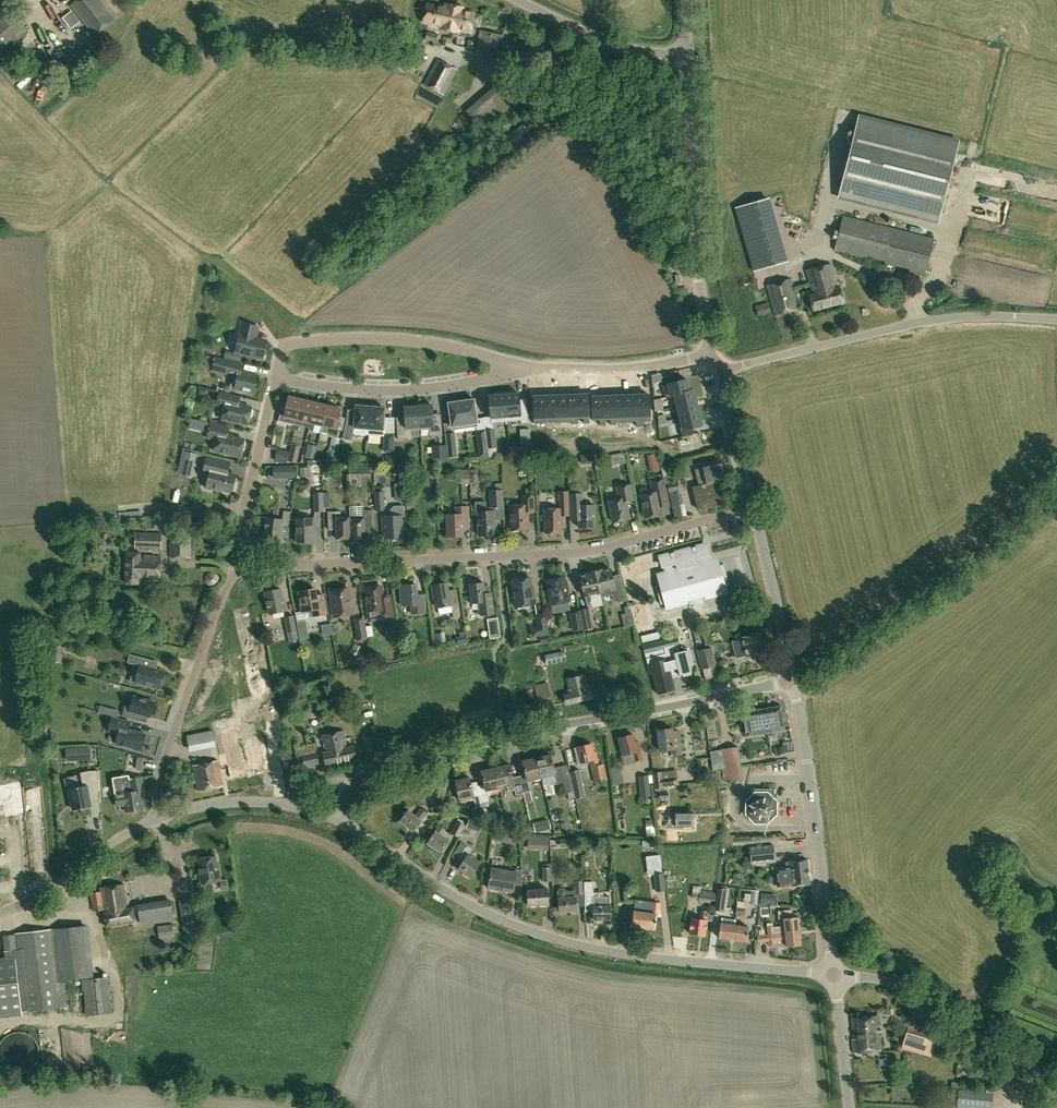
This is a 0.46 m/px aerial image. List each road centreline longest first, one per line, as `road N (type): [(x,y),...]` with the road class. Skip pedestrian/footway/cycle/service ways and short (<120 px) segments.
road 1 (unclassified): [(834,975),(630,956),(539,934),(447,896),(332,818)]
road 2 (residential): [(242,569),(559,554),(754,508)]
road 3 (residential): [(332,818),(355,773),(370,765),(794,680)]
road 4 (unclassified): [(1056,321),(929,322),(720,370)]
road 5 (tertiary): [(716,354),(698,258),(687,51)]
road 6 (residential): [(276,375),(285,345),(353,339),(454,349),(528,368)]
road 7 (residential): [(162,820),(154,805),(158,778),(227,584),(242,569)]
road 8 (residential): [(276,375),(348,389),(423,389),(528,368)]
road 9 (residential): [(242,569),(237,548),(276,375)]
road 10 (residential): [(528,368),(617,370),(716,354)]
road 11 (unclassified): [(0,912),(68,881),(162,820)]
road 12 (residential): [(816,826),(749,829),(733,809),(750,780),(809,771)]
road 13 (unclassified): [(687,51),(616,44),(514,0)]
road 14 (unclassified): [(897,985),(1056,1073)]
road 15 (tertiary): [(794,680),(754,508)]
road 16 (unclassified): [(162,820),(238,801),(332,818)]
road 17 (tertiary): [(834,975),(816,826)]
road 18 (tertiary): [(754,508),(720,370)]
road 19 (tertiary): [(848,1107),(834,975)]

